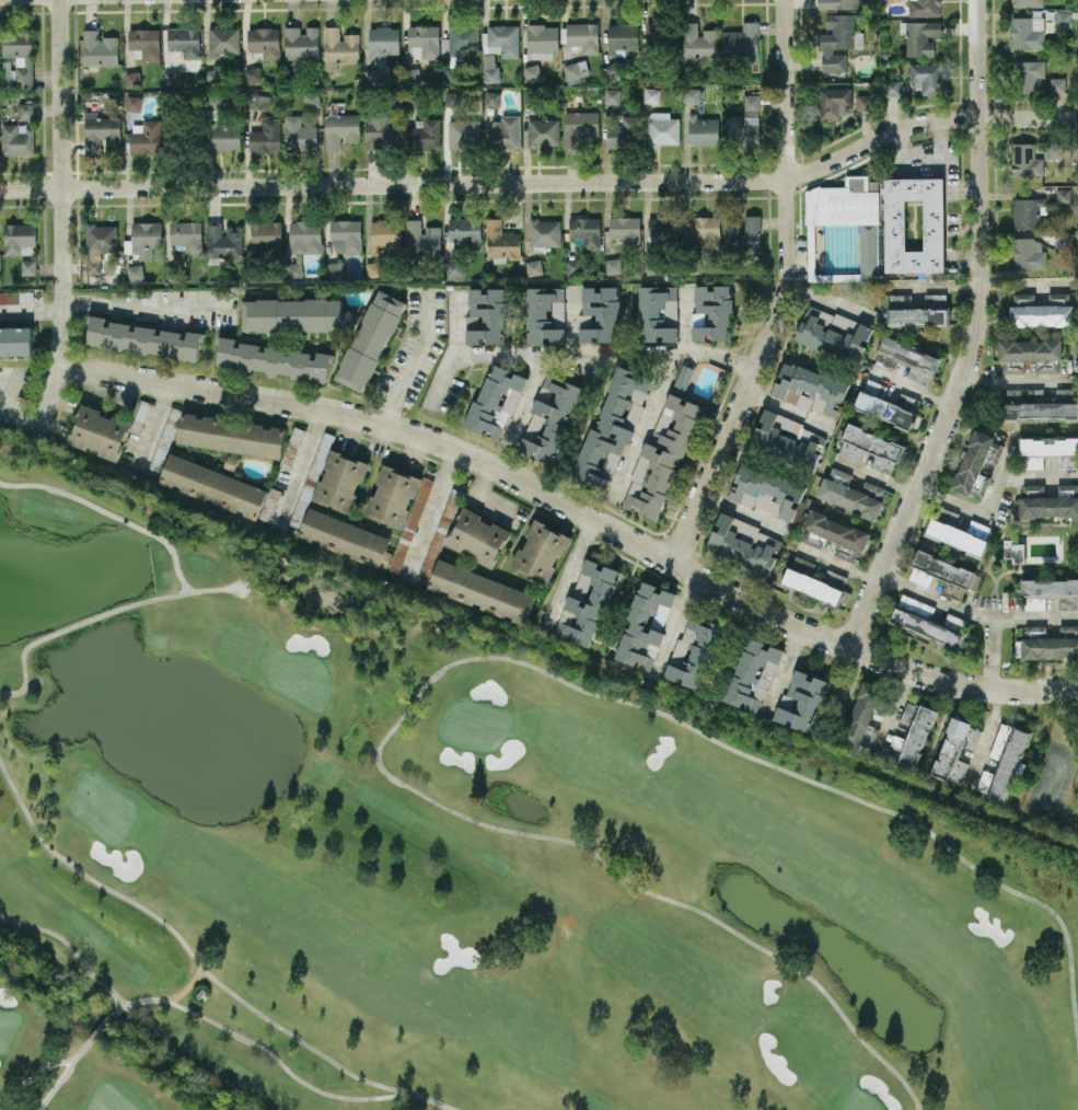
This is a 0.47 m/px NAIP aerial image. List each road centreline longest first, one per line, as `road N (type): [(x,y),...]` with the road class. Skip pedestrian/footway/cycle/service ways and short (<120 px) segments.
road 1 (residential): [(1077,117),(926,124),(786,181),(0,191)]
road 2 (residential): [(1077,689),(958,686),(851,651),(421,436),(57,368)]
road 3 (residential): [(980,0),(978,325),(851,651)]
road 4 (residential): [(785,0),(783,292),(671,562)]
road 5 (residential): [(61,0),(65,303),(38,436)]

